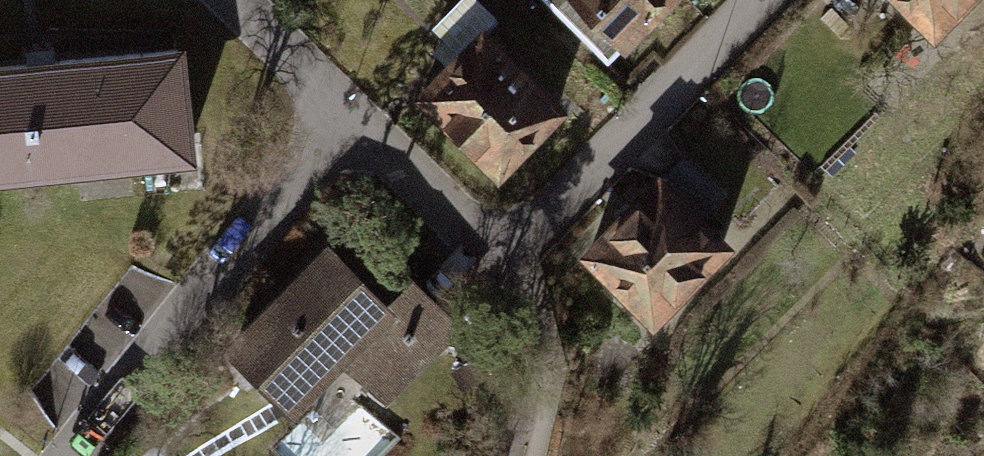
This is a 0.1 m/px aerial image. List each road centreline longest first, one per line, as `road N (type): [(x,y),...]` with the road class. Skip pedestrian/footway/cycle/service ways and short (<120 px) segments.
road 1 (residential): [(756,0),(535,236),(350,93)]
road 2 (residential): [(350,93),(67,455)]
road 3 (residential): [(350,93),(251,0)]

